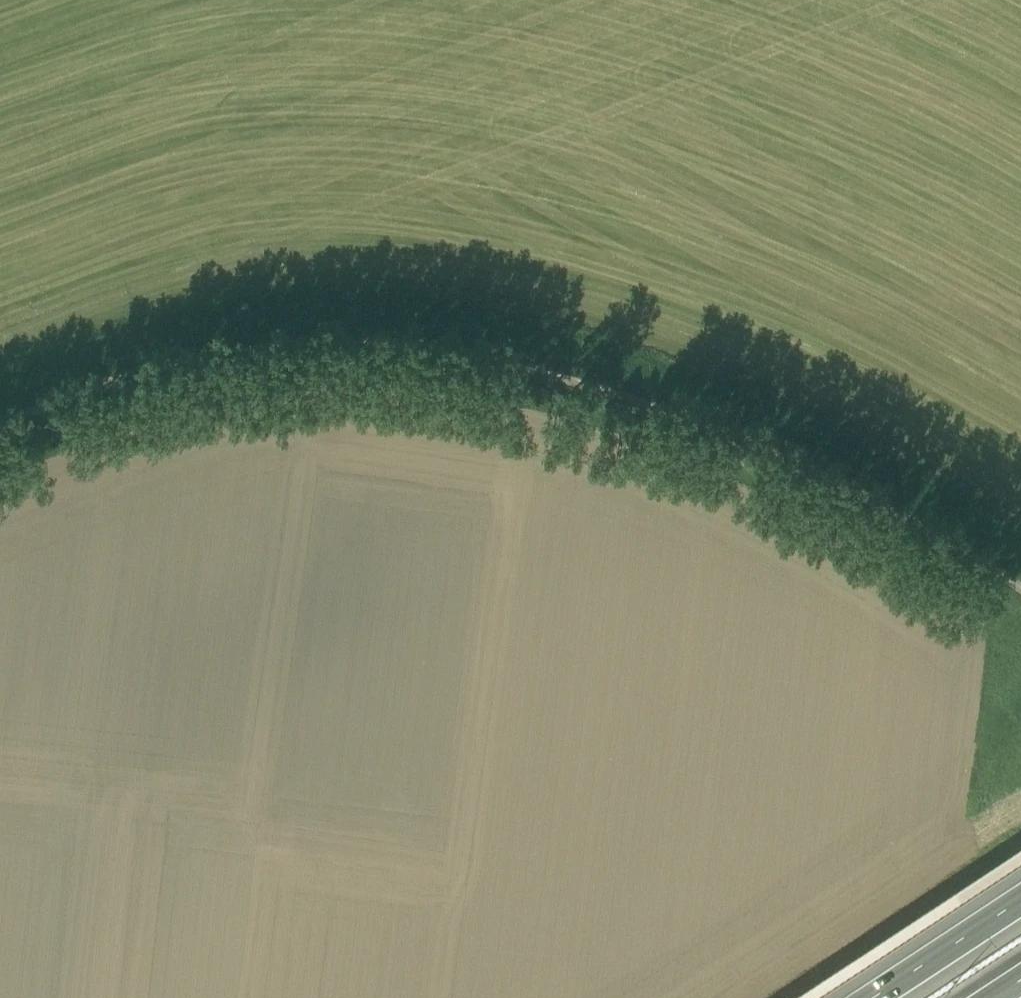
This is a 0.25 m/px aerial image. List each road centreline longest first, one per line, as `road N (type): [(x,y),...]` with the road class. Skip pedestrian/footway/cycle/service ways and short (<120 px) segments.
road 1 (motorway): [(1020,879),(841,997)]

